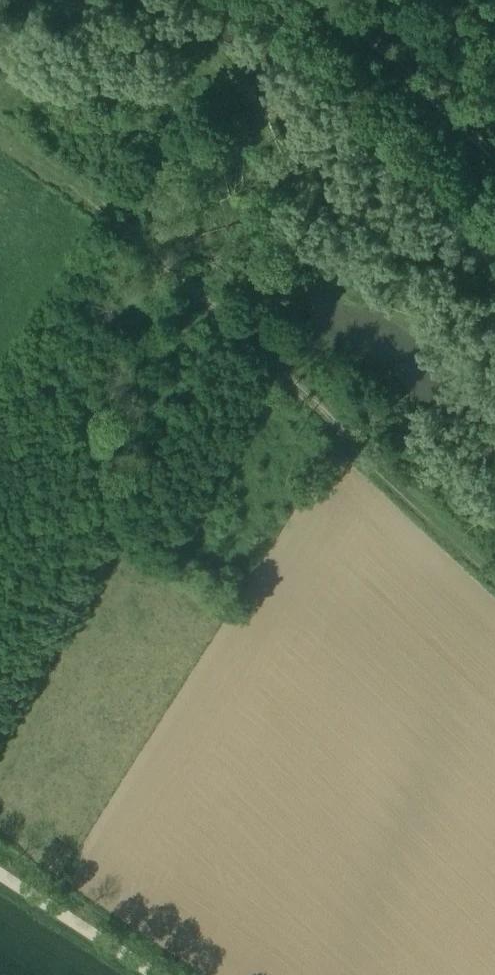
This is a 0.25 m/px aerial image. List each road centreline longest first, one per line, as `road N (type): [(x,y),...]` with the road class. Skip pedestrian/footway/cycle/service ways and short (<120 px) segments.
road 1 (track): [(494,161),(326,0)]
road 2 (unclassified): [(155,974),(0,875)]

